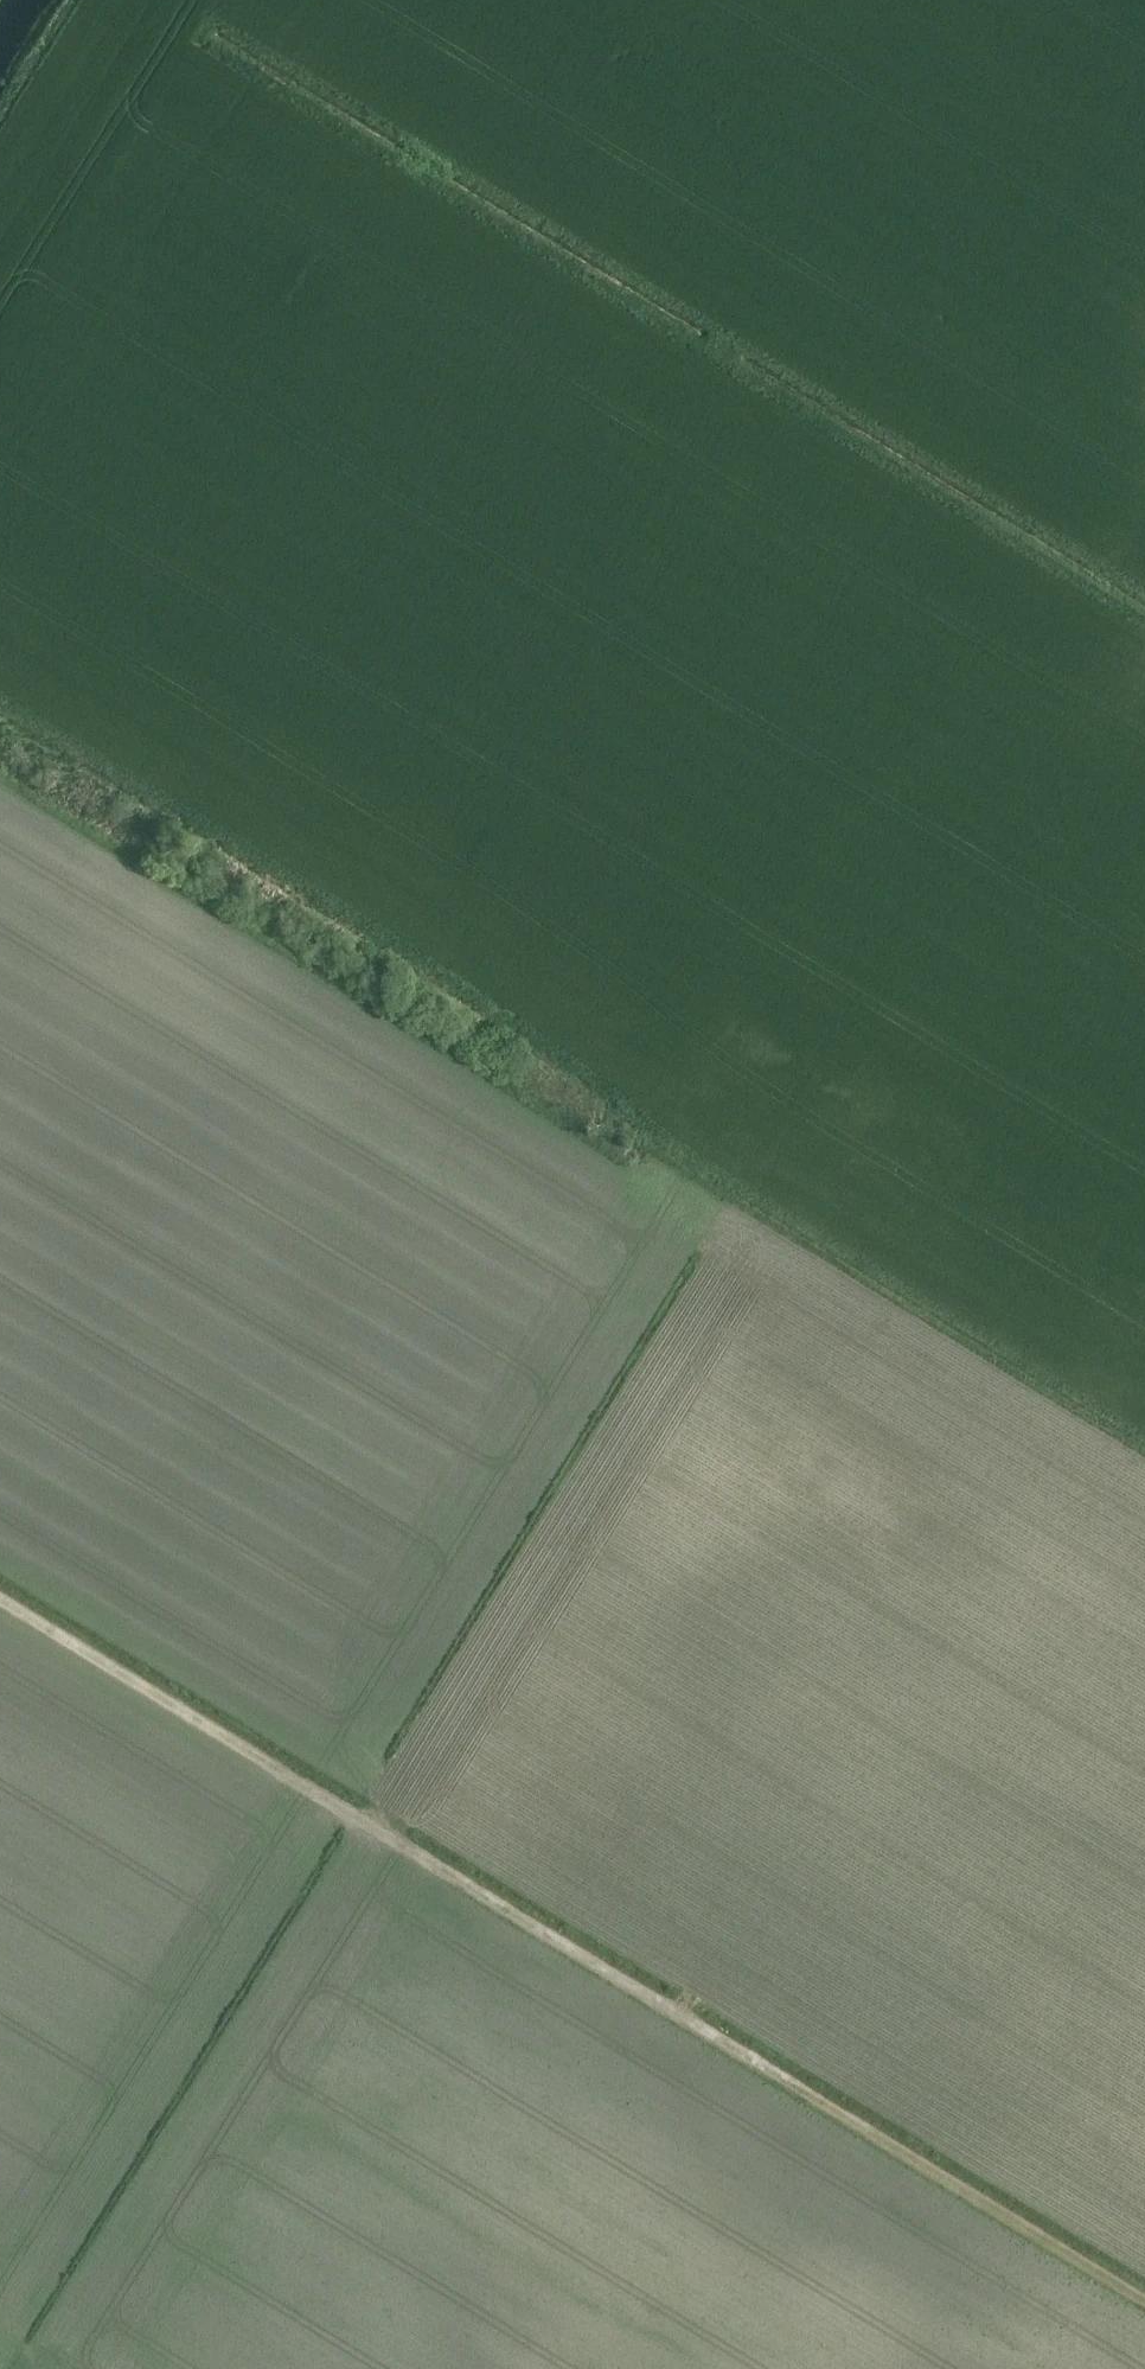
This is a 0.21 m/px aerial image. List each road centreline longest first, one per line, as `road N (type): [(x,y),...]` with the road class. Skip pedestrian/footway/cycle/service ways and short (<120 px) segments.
road 1 (track): [(0,1599),(1144,2303)]

